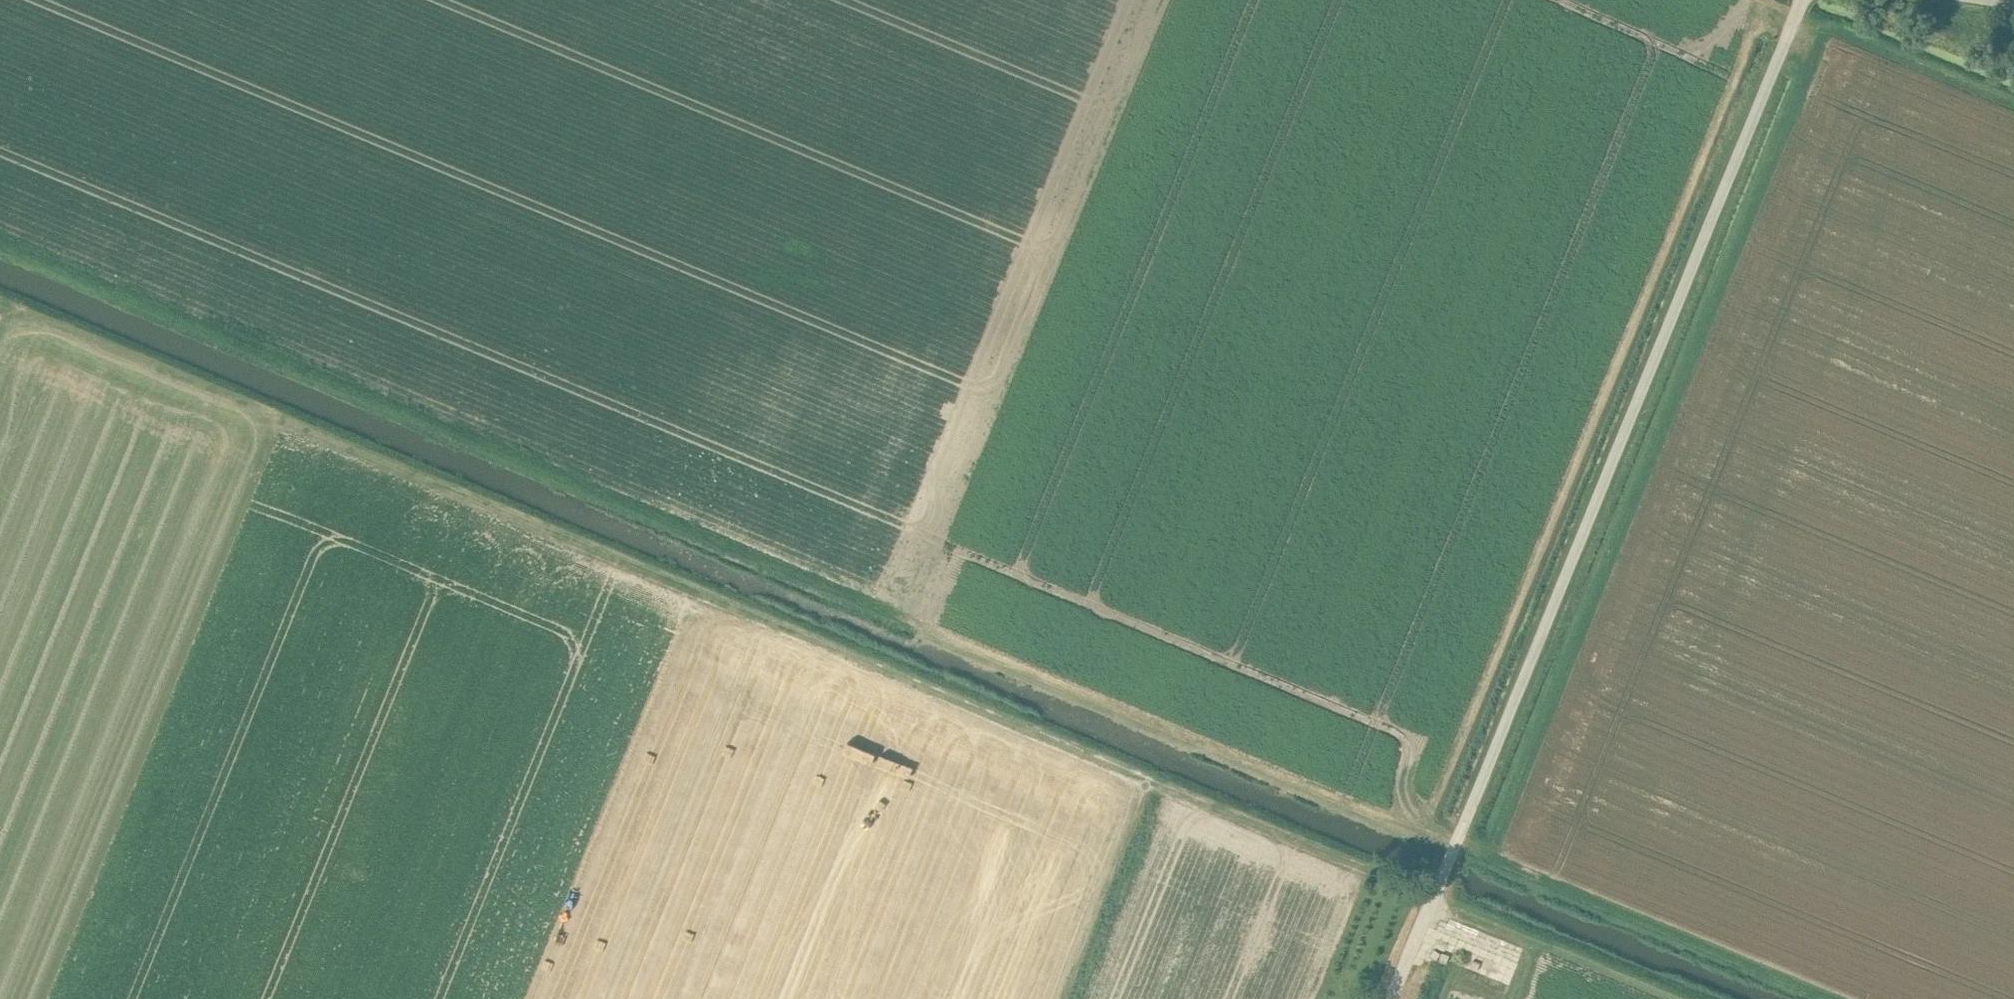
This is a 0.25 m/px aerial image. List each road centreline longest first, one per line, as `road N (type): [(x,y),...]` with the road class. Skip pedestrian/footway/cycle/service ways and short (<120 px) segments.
road 1 (track): [(1841,998),(1579,890),(1453,849),(0,247)]
road 2 (track): [(0,301),(1677,998)]
road 3 (unclassified): [(1392,998),(1802,0)]
road 4 (track): [(1880,0),(2013,53)]
road 5 (track): [(1418,936),(1544,988)]

